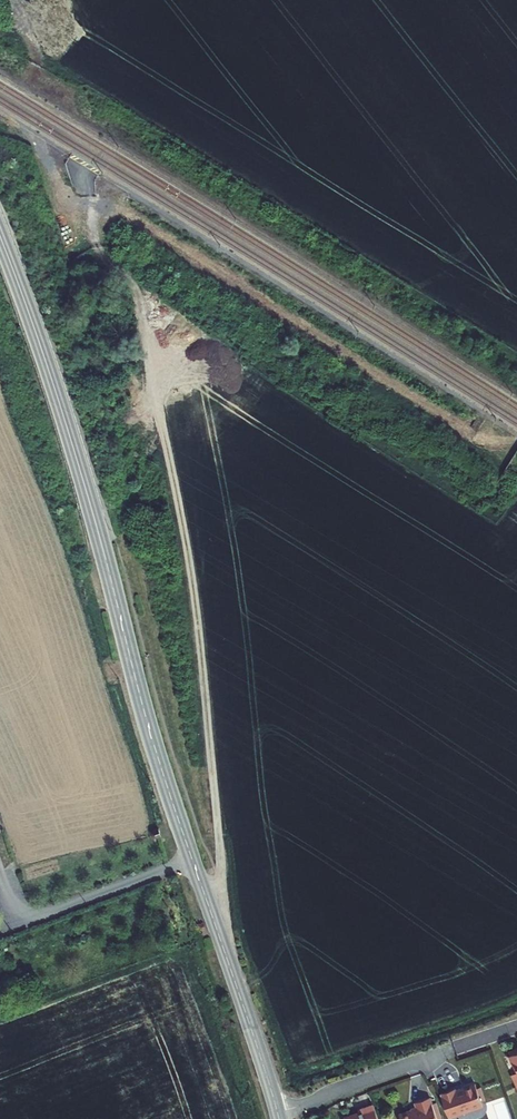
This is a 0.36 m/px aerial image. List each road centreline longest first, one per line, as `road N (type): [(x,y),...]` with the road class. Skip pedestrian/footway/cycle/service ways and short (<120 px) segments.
road 1 (secondary): [(277,1111),(158,758),(75,453),(0,235)]
road 2 (track): [(97,247),(138,295),(188,544),(221,876),(220,938)]
road 3 (residential): [(277,1111),(452,1049)]

